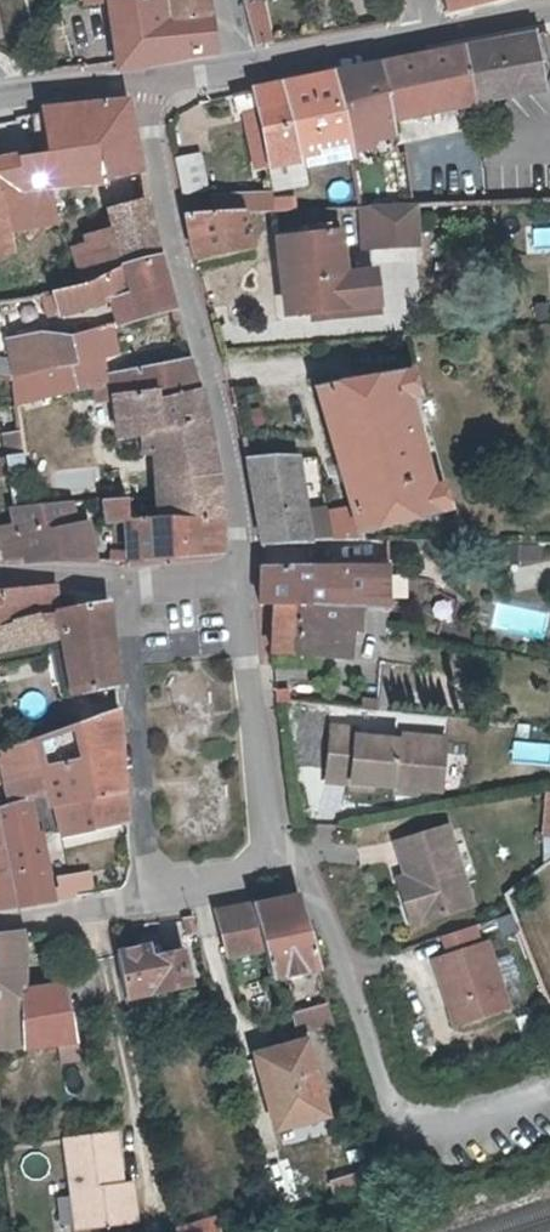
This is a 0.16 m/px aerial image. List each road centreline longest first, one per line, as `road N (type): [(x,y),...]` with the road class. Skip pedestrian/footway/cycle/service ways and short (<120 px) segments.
road 1 (residential): [(147,82),(162,201),(232,484),(239,568)]
road 2 (residential): [(273,864),(317,893),(396,1133),(415,1139),(549,1090)]
road 3 (residential): [(152,897),(122,578)]
road 4 (residential): [(239,568),(273,864)]
road 5 (residential): [(427,35),(242,71)]
road 6 (residential): [(152,897),(0,925)]
road 7 (residential): [(147,82),(0,99)]
road 8 (residential): [(273,864),(152,897)]
road 9 (residential): [(549,12),(427,35)]
road 10 (residential): [(122,578),(0,579)]

